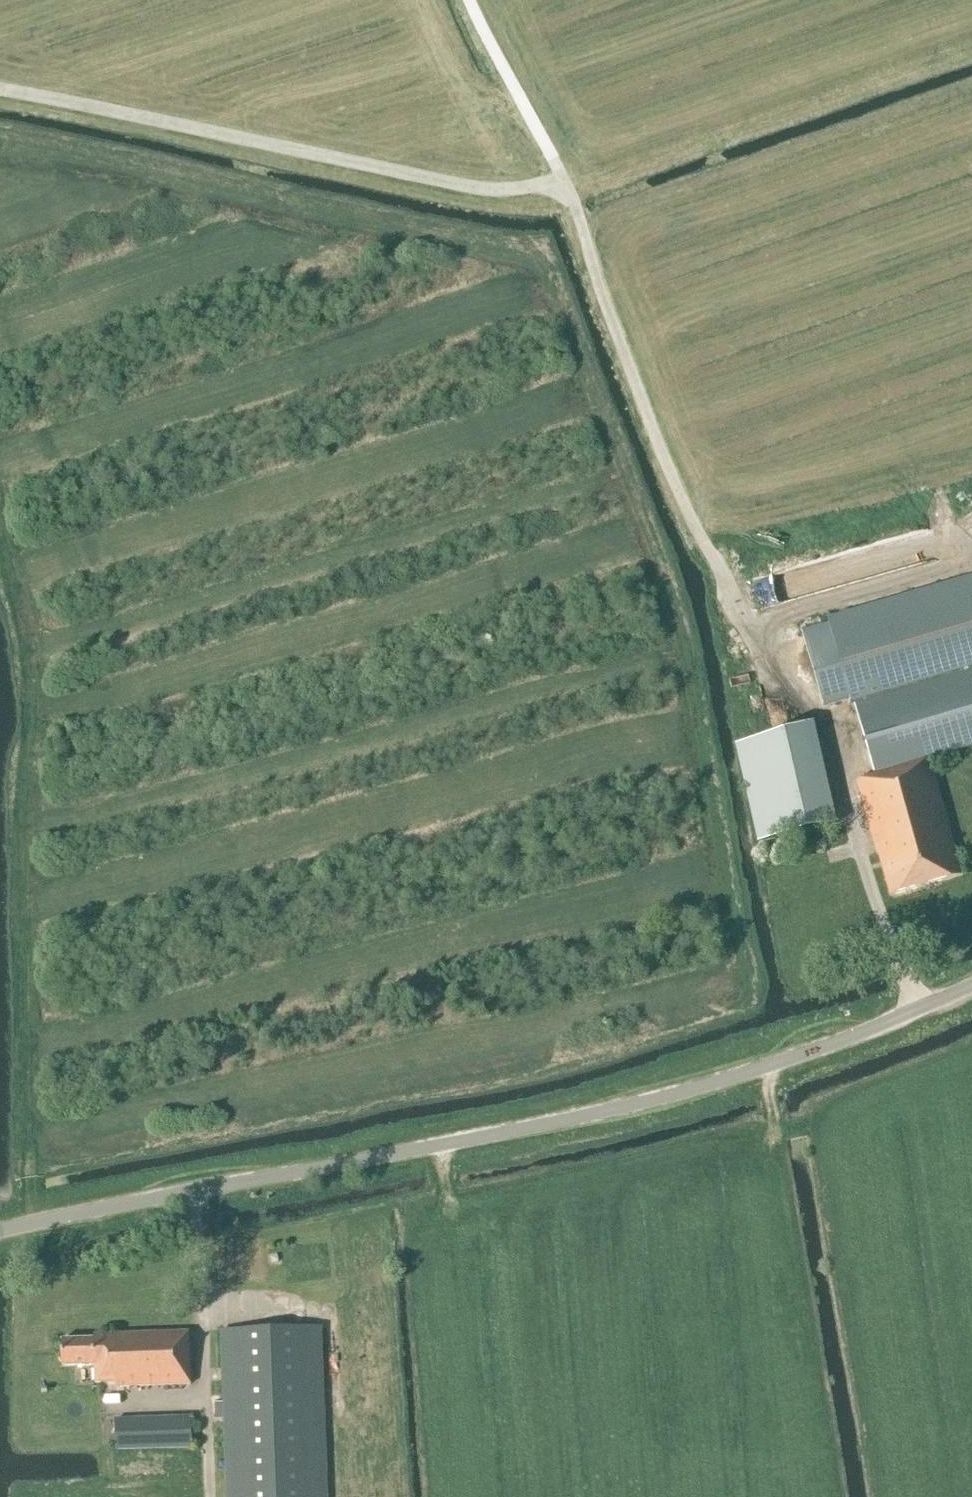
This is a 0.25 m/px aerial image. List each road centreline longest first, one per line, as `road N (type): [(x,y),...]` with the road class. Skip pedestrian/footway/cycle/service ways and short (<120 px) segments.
road 1 (tertiary): [(0,1229),(629,1106),(850,1039),(971,987)]

